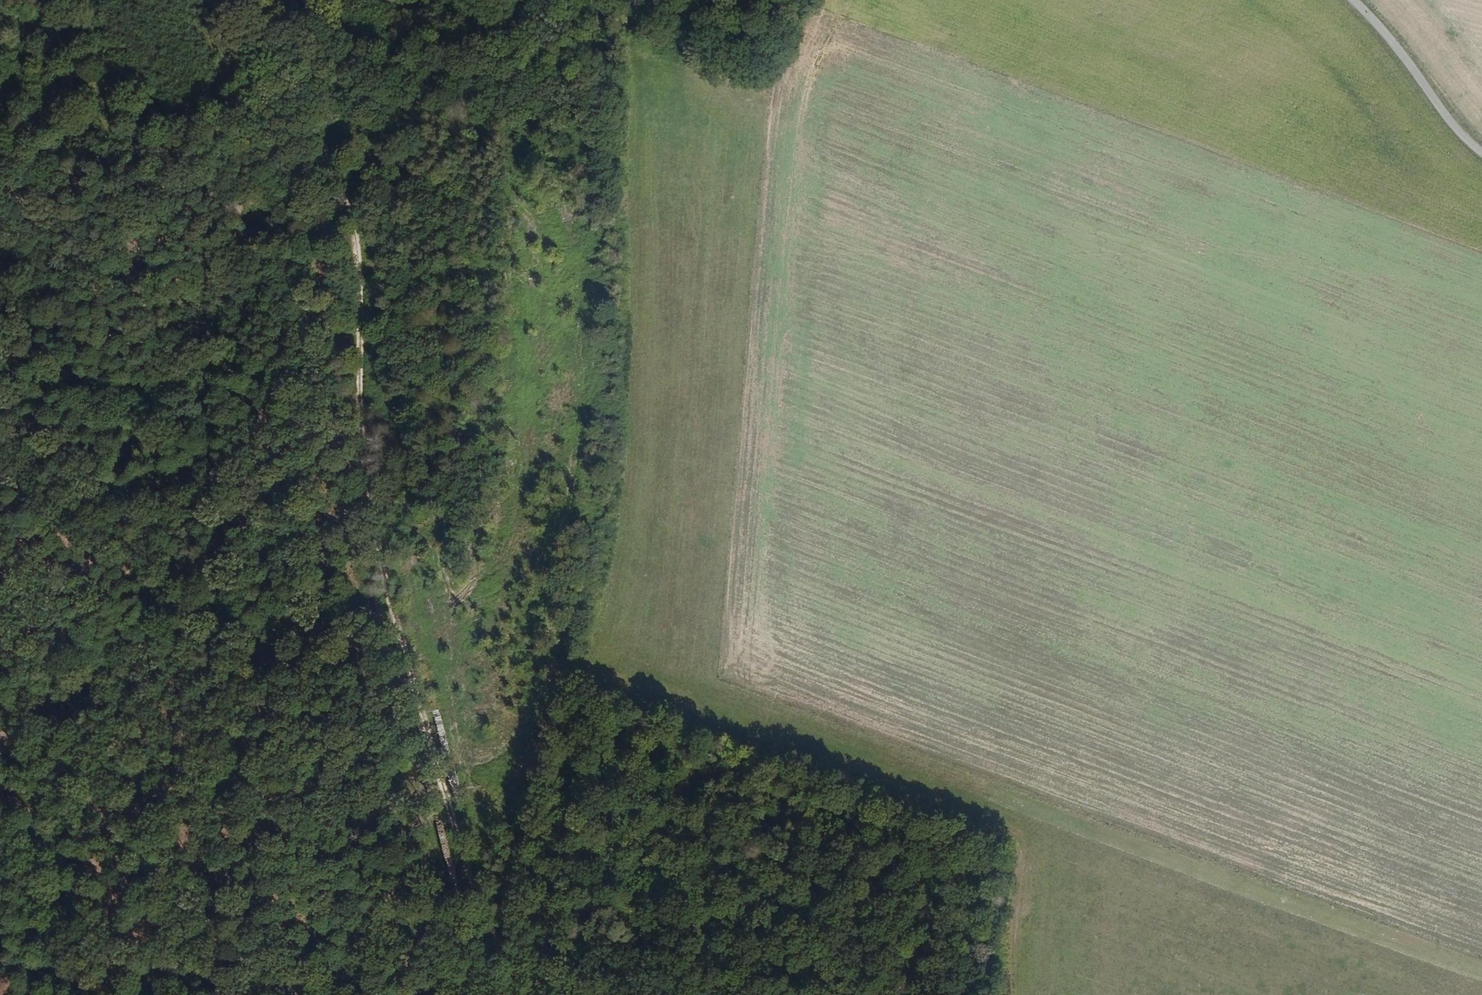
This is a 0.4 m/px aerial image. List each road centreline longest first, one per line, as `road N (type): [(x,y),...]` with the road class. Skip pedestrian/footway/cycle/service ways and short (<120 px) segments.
road 1 (track): [(507,994),(473,907),(375,535),(343,195),(257,0)]
road 2 (tertiary): [(1346,0),(1481,149)]

